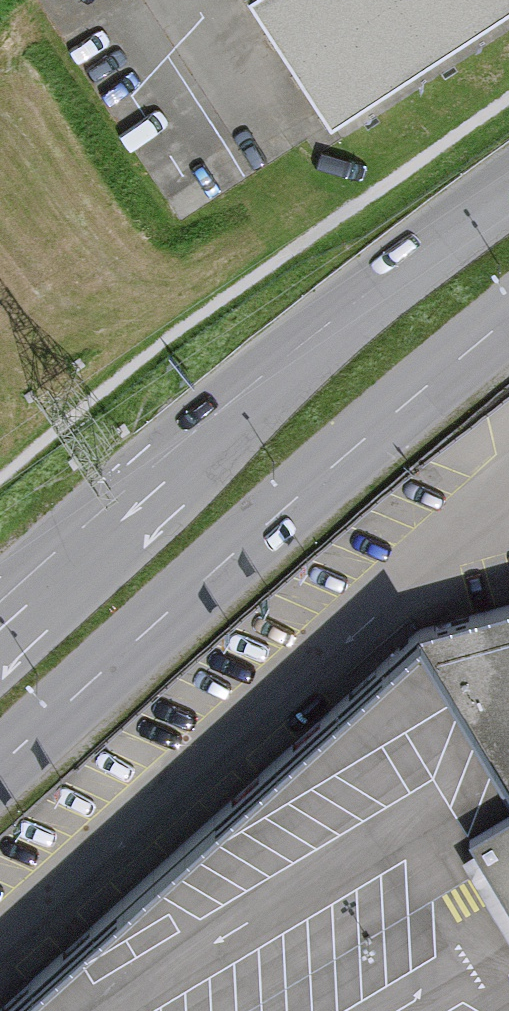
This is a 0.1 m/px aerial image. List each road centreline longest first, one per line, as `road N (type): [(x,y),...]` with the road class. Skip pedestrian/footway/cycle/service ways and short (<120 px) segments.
road 1 (secondary): [(0,765),(508,318)]
road 2 (secondary): [(508,193),(284,368),(88,546)]
road 3 (secondary): [(88,546),(0,631)]

